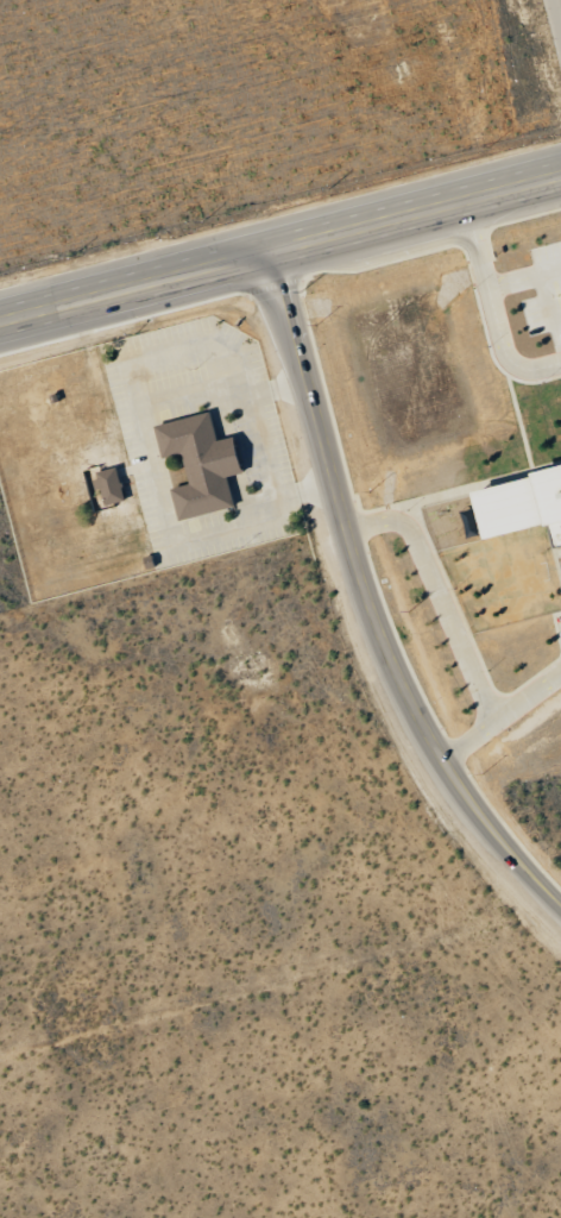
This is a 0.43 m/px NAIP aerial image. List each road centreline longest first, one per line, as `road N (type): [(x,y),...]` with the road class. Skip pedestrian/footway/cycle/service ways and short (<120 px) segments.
road 1 (tertiary): [(261,255),(378,657),(447,790),(511,878),(560,928)]
road 2 (secondary): [(0,322),(560,174)]

